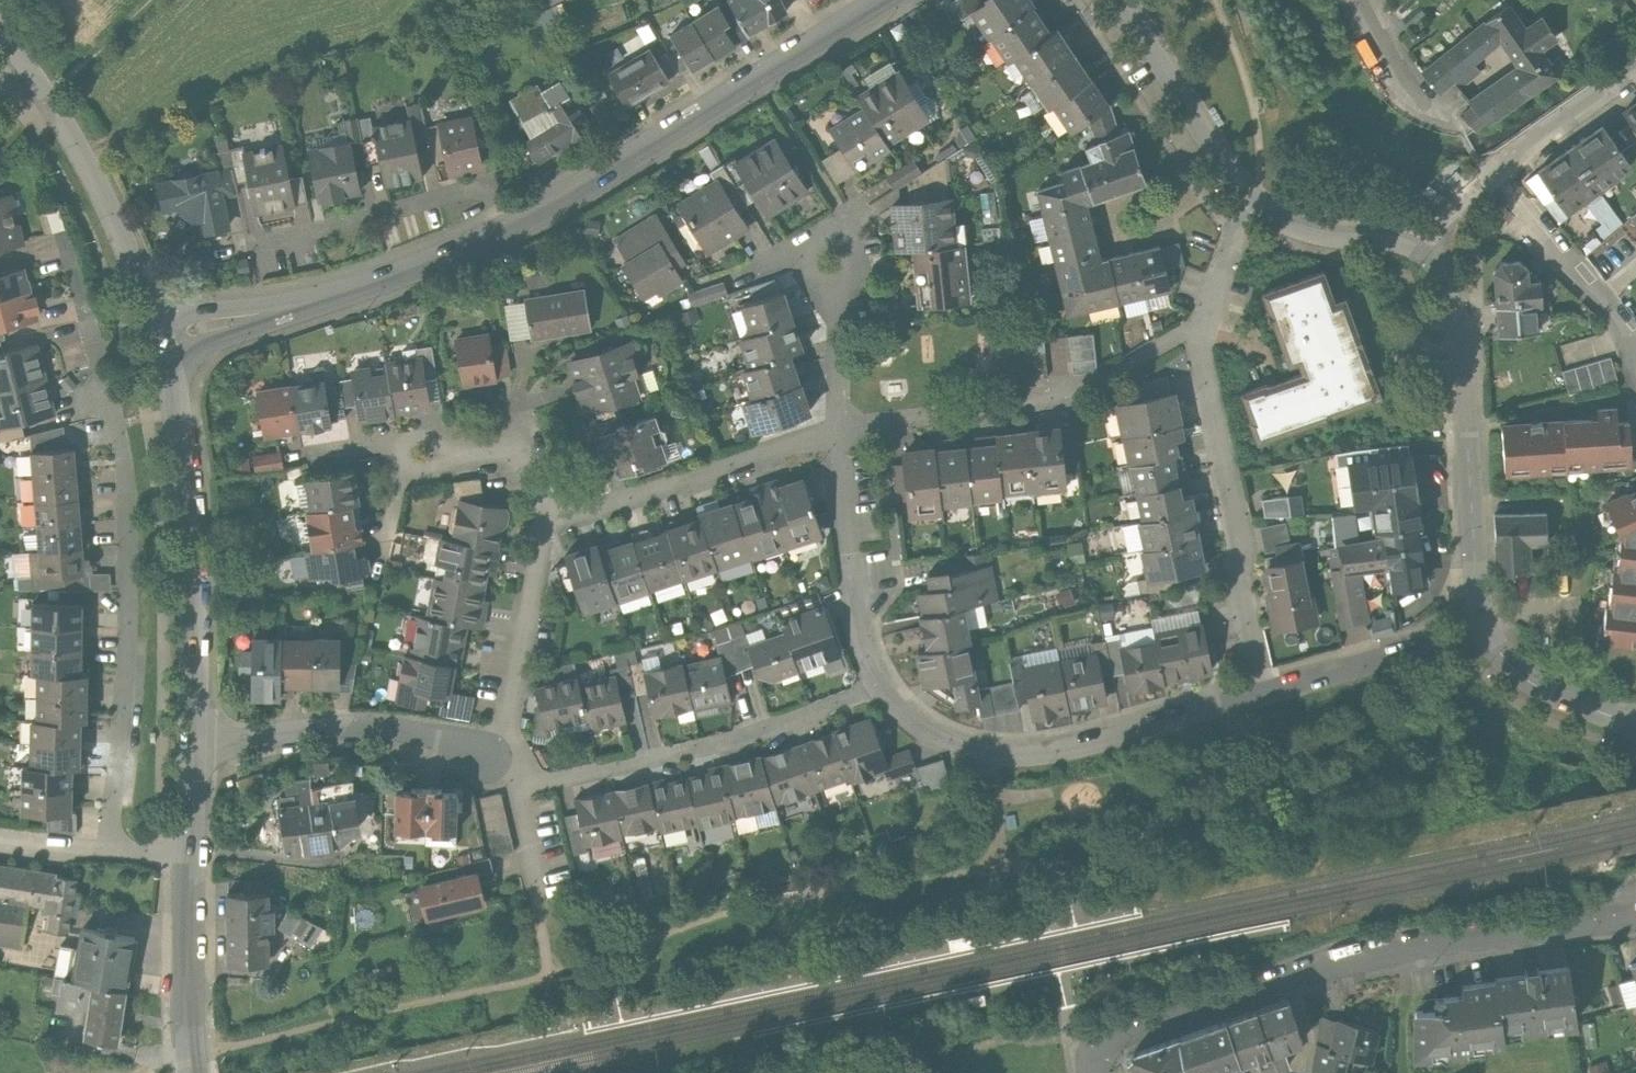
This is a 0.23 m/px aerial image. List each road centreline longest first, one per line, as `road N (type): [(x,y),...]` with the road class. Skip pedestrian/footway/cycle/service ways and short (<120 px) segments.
road 1 (tertiary): [(158,338),(377,283),(510,230),(888,0)]
road 2 (residential): [(1635,918),(1323,967),(1111,1042),(1093,1063)]
road 3 (residential): [(109,851),(127,539),(108,392)]
road 4 (residential): [(1265,698),(1045,755),(990,756),(914,725),(879,688)]
road 5 (tertiary): [(193,746),(192,534),(158,338)]
road 6 (tertiary): [(1429,253),(1447,272),(1458,305),(1479,595),(1492,631)]
road 7 (residential): [(1194,330),(1265,698)]
road 8 (unclassified): [(158,338),(90,172),(0,39)]
road 9 (residential): [(545,524),(836,430)]
road 10 (residential): [(193,746),(329,732),(415,735),(486,757)]
road 11 (residential): [(486,757),(503,732),(545,524)]
road 12 (tertiary): [(1252,200),(1229,178),(1122,0)]
road 13 (residential): [(1492,631),(1265,698)]
road 14 (residential): [(1635,359),(1602,304),(1488,176)]
road 15 (tertiary): [(192,1072),(190,856)]
road 16 (track): [(0,147),(149,0)]
road 17 (residential): [(879,688),(683,752)]
road 18 (tertiary): [(1429,253),(1407,242),(1305,231),(1252,200)]
road 19 (residential): [(1635,71),(1488,176)]
road 20 (residential): [(836,430),(1015,409)]
road 21 (residential): [(1036,407),(1064,401),(1194,330)]
road 22 (residential): [(678,753),(517,791)]
road 23 (residential): [(545,524),(522,452),(434,453)]
road 24 (residential): [(852,582),(836,430)]
road 25 (residential): [(836,430),(834,278)]
road 26 (residential): [(1358,0),(1391,71),(1417,101),(1444,114)]
road 27 (residential): [(1252,200),(1194,330)]
road 28 (tertiary): [(1635,723),(1554,687),(1513,659)]
road 29 (residential): [(841,275),(849,251),(840,240),(821,238),(808,251),(808,265),(834,278)]

